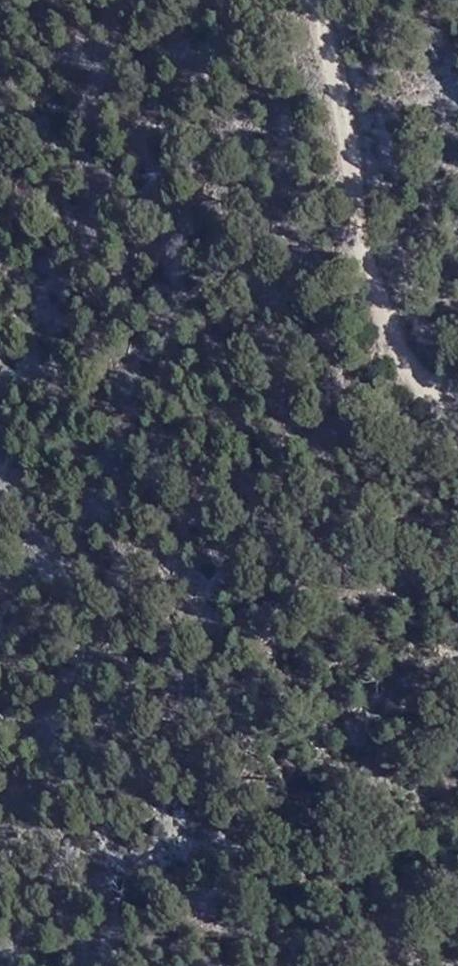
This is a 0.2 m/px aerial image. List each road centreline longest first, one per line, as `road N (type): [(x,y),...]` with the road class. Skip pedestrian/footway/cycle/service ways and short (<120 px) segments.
road 1 (track): [(310,0),(360,229),(399,347),(457,441)]

